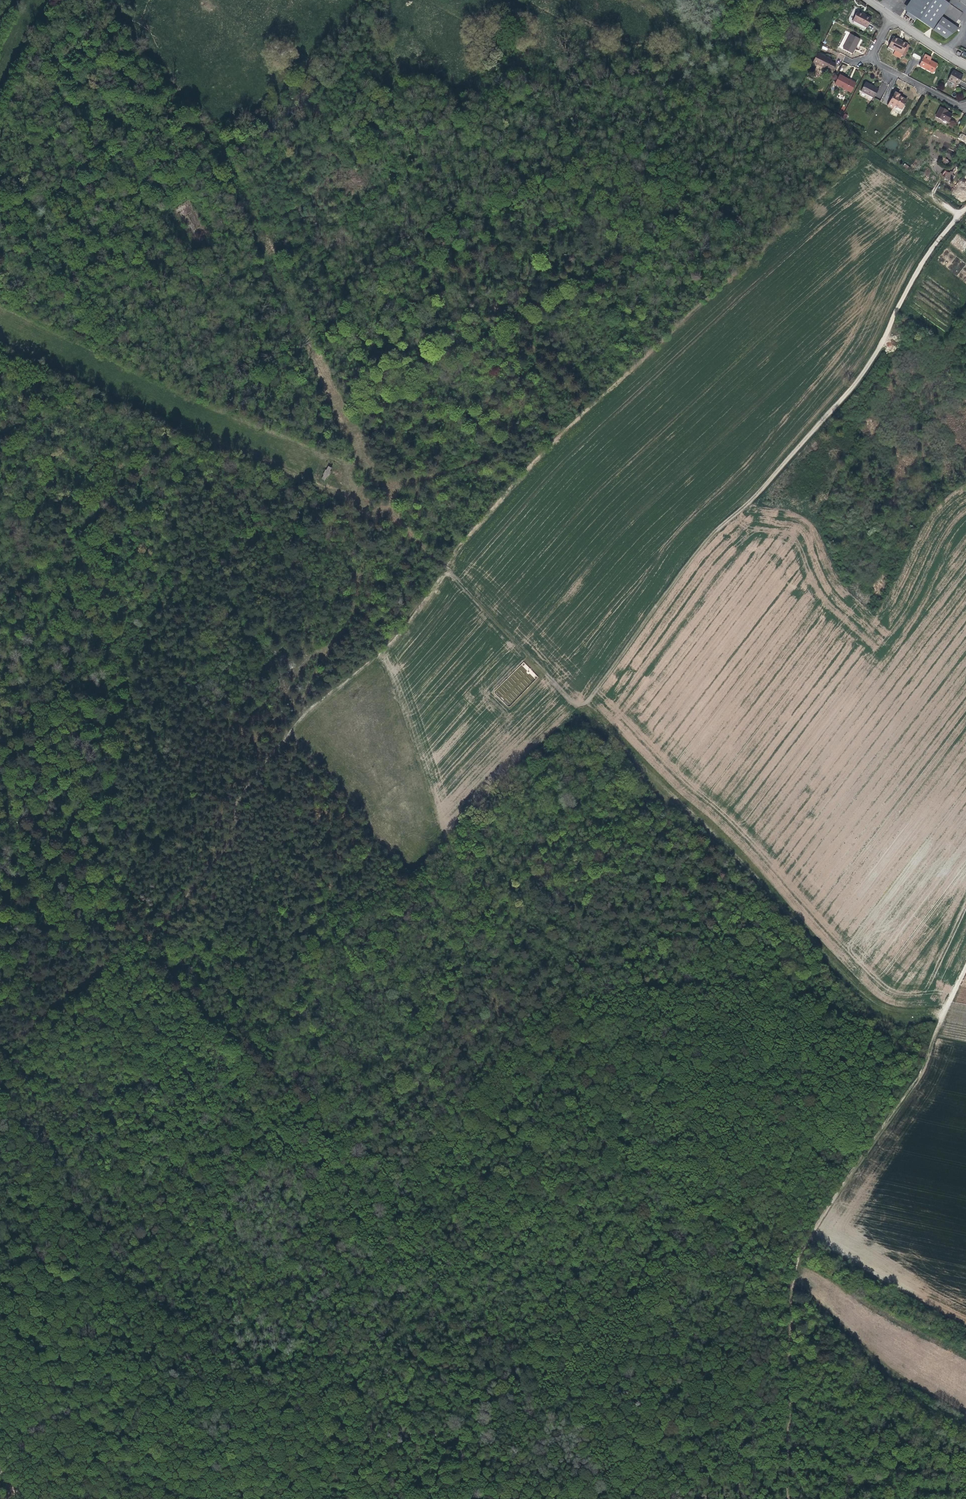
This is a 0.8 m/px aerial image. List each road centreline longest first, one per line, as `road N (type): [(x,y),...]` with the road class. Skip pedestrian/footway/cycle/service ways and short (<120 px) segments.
road 1 (track): [(964,212),(921,267),(866,372),(700,547),(589,702),(576,701),(446,567)]
road 2 (track): [(799,1284),(816,1235),(925,1075),(965,973)]

